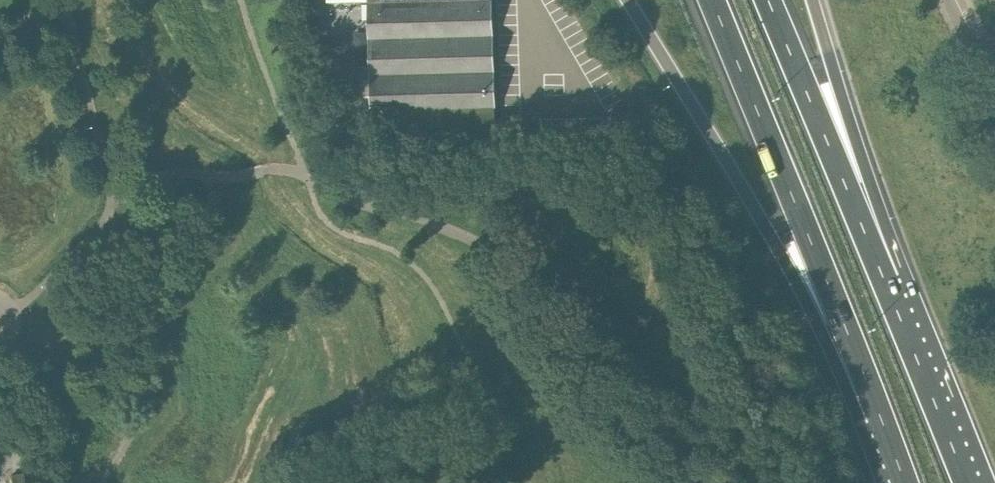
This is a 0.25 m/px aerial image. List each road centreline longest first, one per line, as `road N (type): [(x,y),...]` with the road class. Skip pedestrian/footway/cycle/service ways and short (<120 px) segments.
road 1 (trunk): [(628,0),(870,389)]
road 2 (trunk): [(712,0),(870,389)]
road 3 (trunk): [(884,278),(768,0)]
road 4 (trunk): [(884,278),(813,0)]
road 5 (trunk): [(967,482),(884,278)]
road 6 (track): [(112,194),(67,6)]
road 7 (track): [(0,314),(30,300),(105,223),(112,194)]

